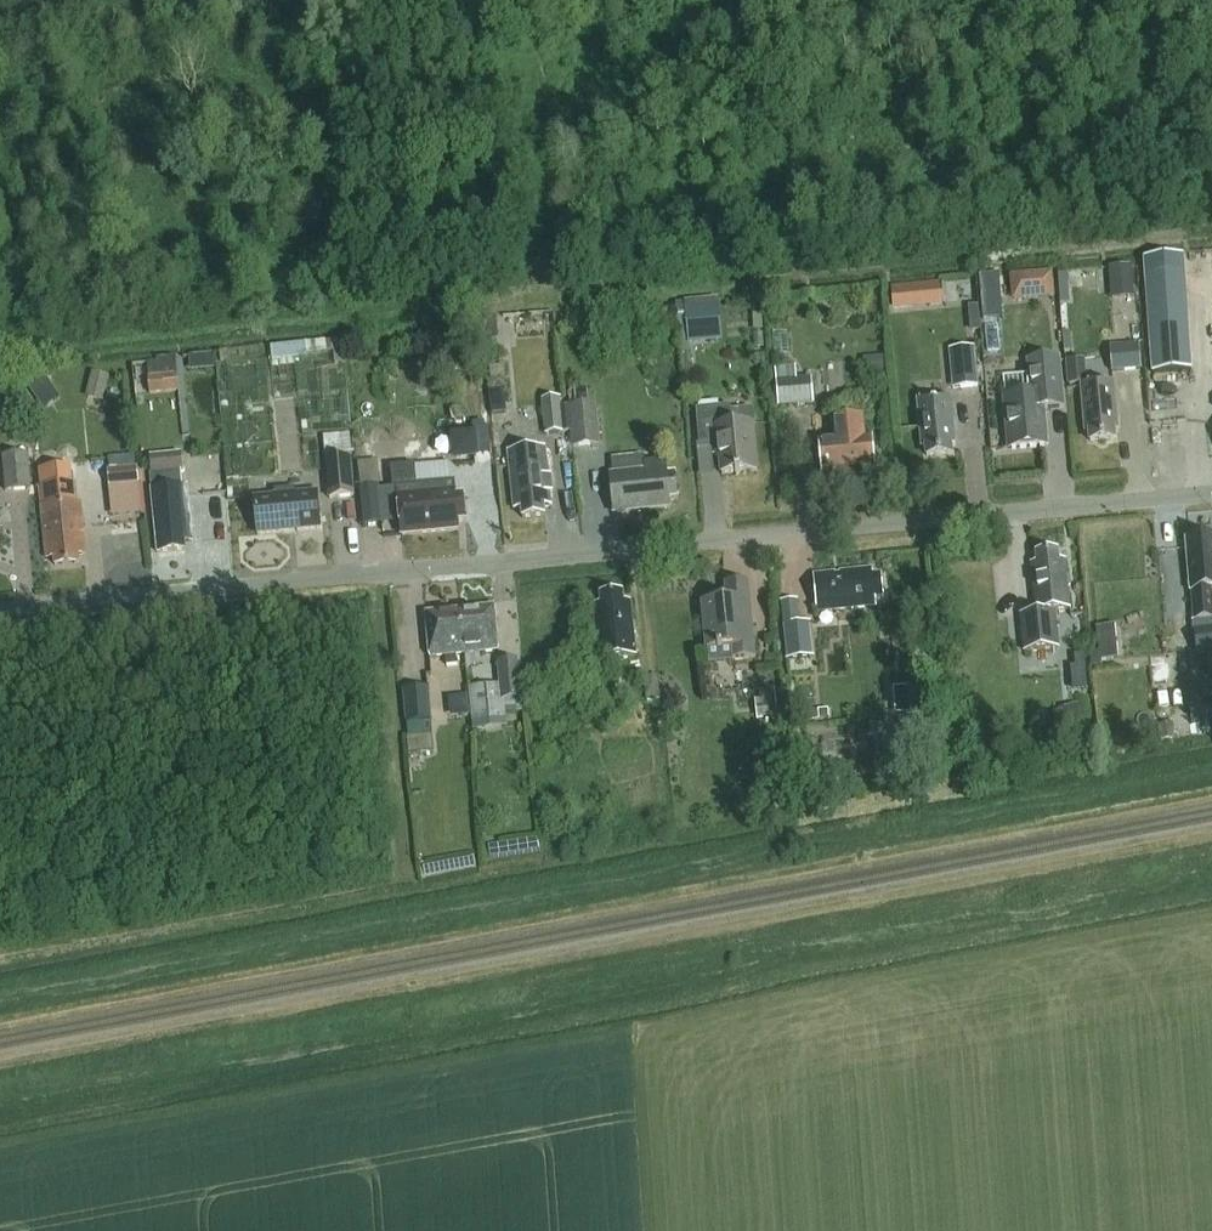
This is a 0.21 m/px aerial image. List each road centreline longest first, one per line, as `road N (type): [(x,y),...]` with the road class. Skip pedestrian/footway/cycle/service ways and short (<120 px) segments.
road 1 (unclassified): [(0,616),(1211,498)]

